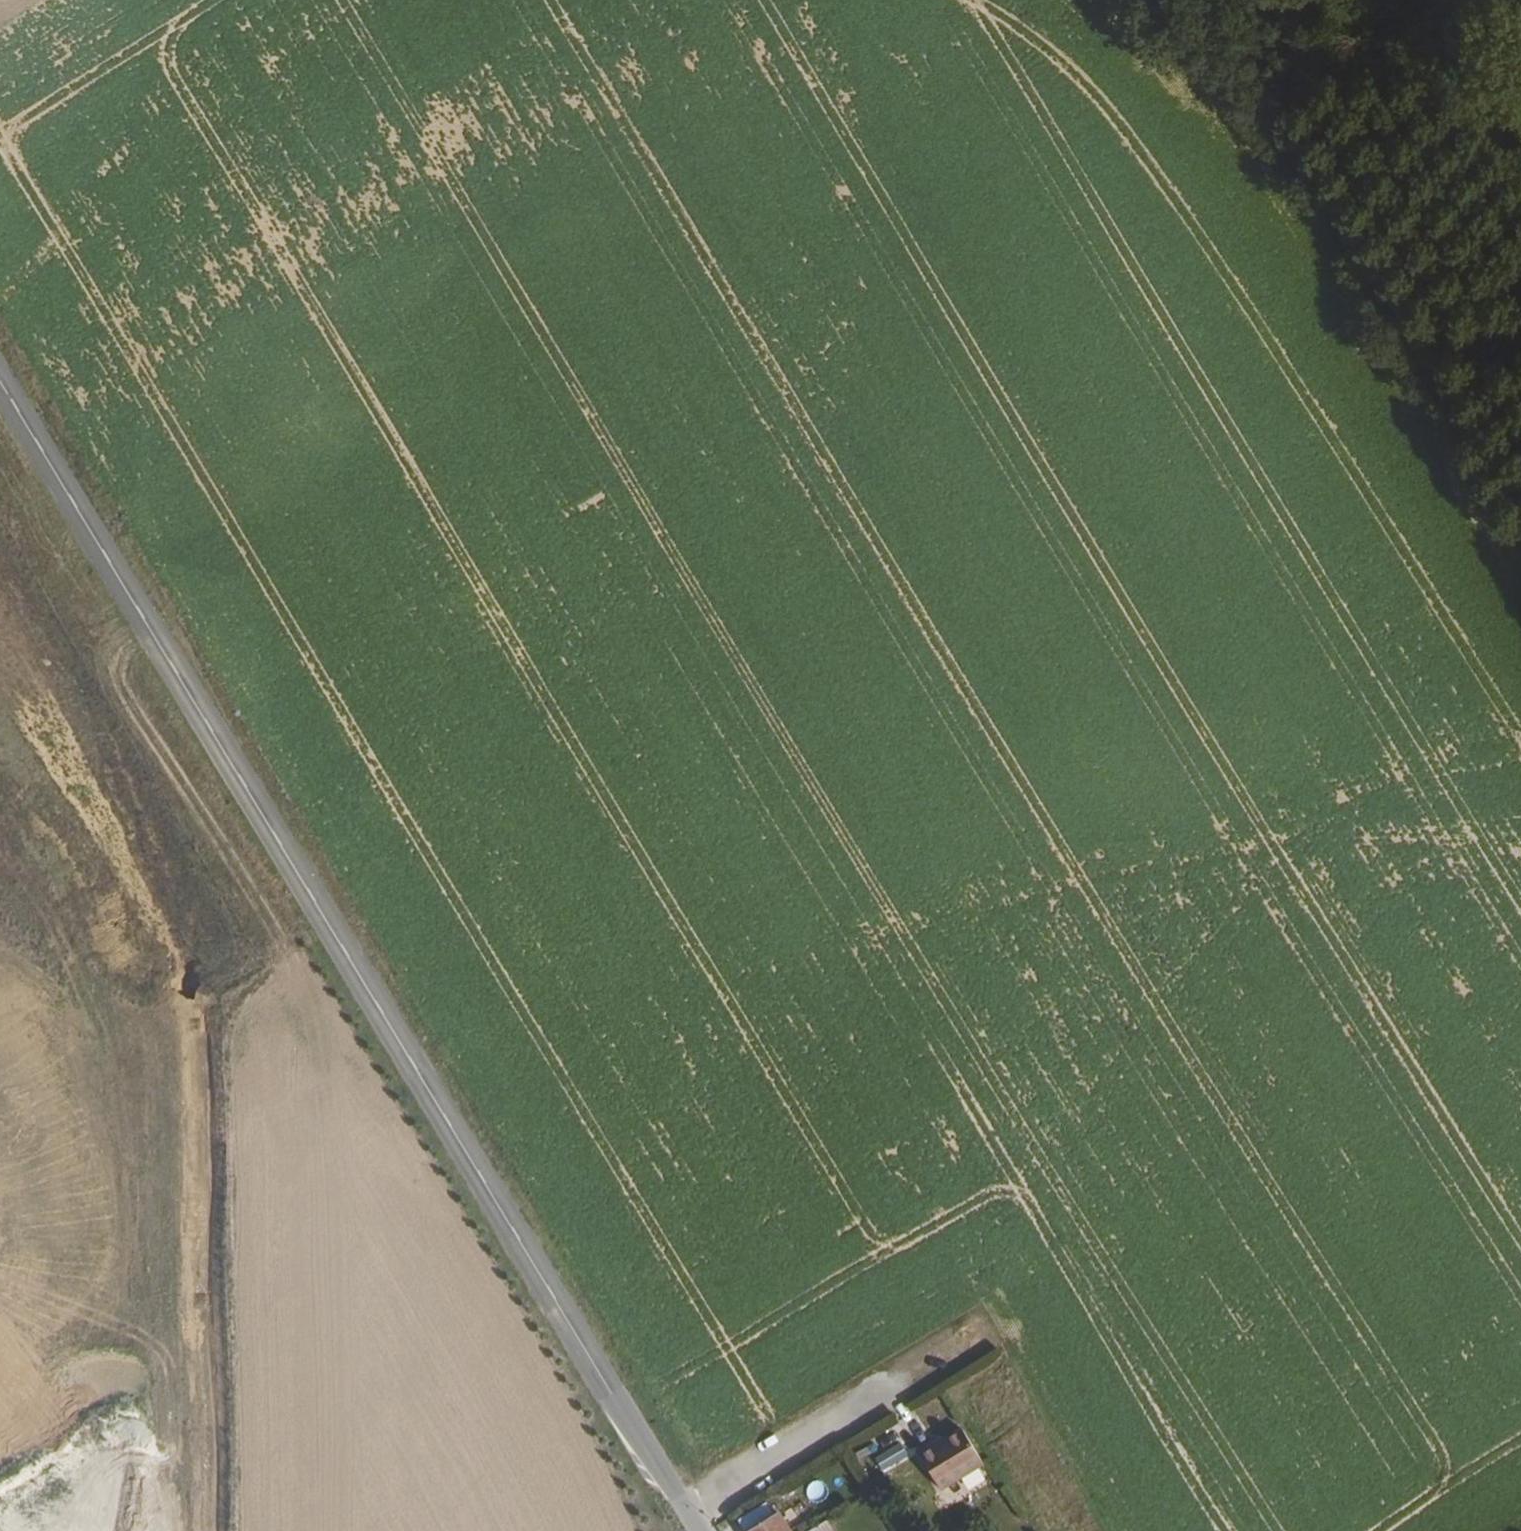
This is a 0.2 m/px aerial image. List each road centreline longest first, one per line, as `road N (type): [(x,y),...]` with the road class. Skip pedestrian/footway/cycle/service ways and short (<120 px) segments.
road 1 (tertiary): [(696,1530),(0,374)]

